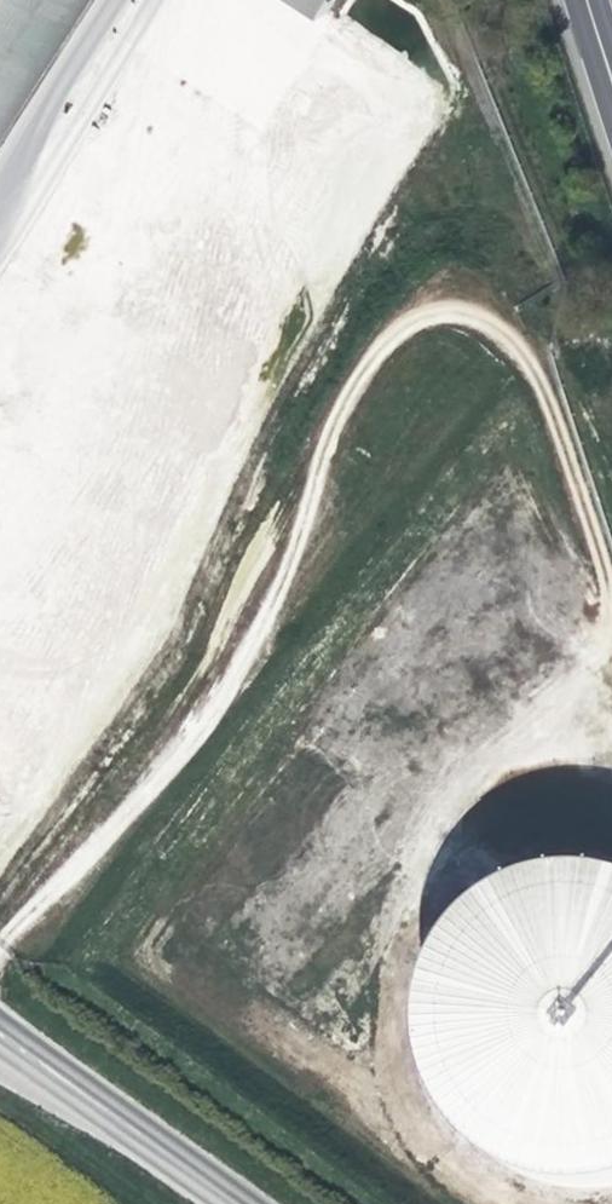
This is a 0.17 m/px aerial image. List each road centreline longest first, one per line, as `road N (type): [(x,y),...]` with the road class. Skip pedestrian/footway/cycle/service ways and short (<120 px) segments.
road 1 (tertiary): [(30,1056),(233,1203)]
road 2 (primary): [(579,0),(611,137)]

